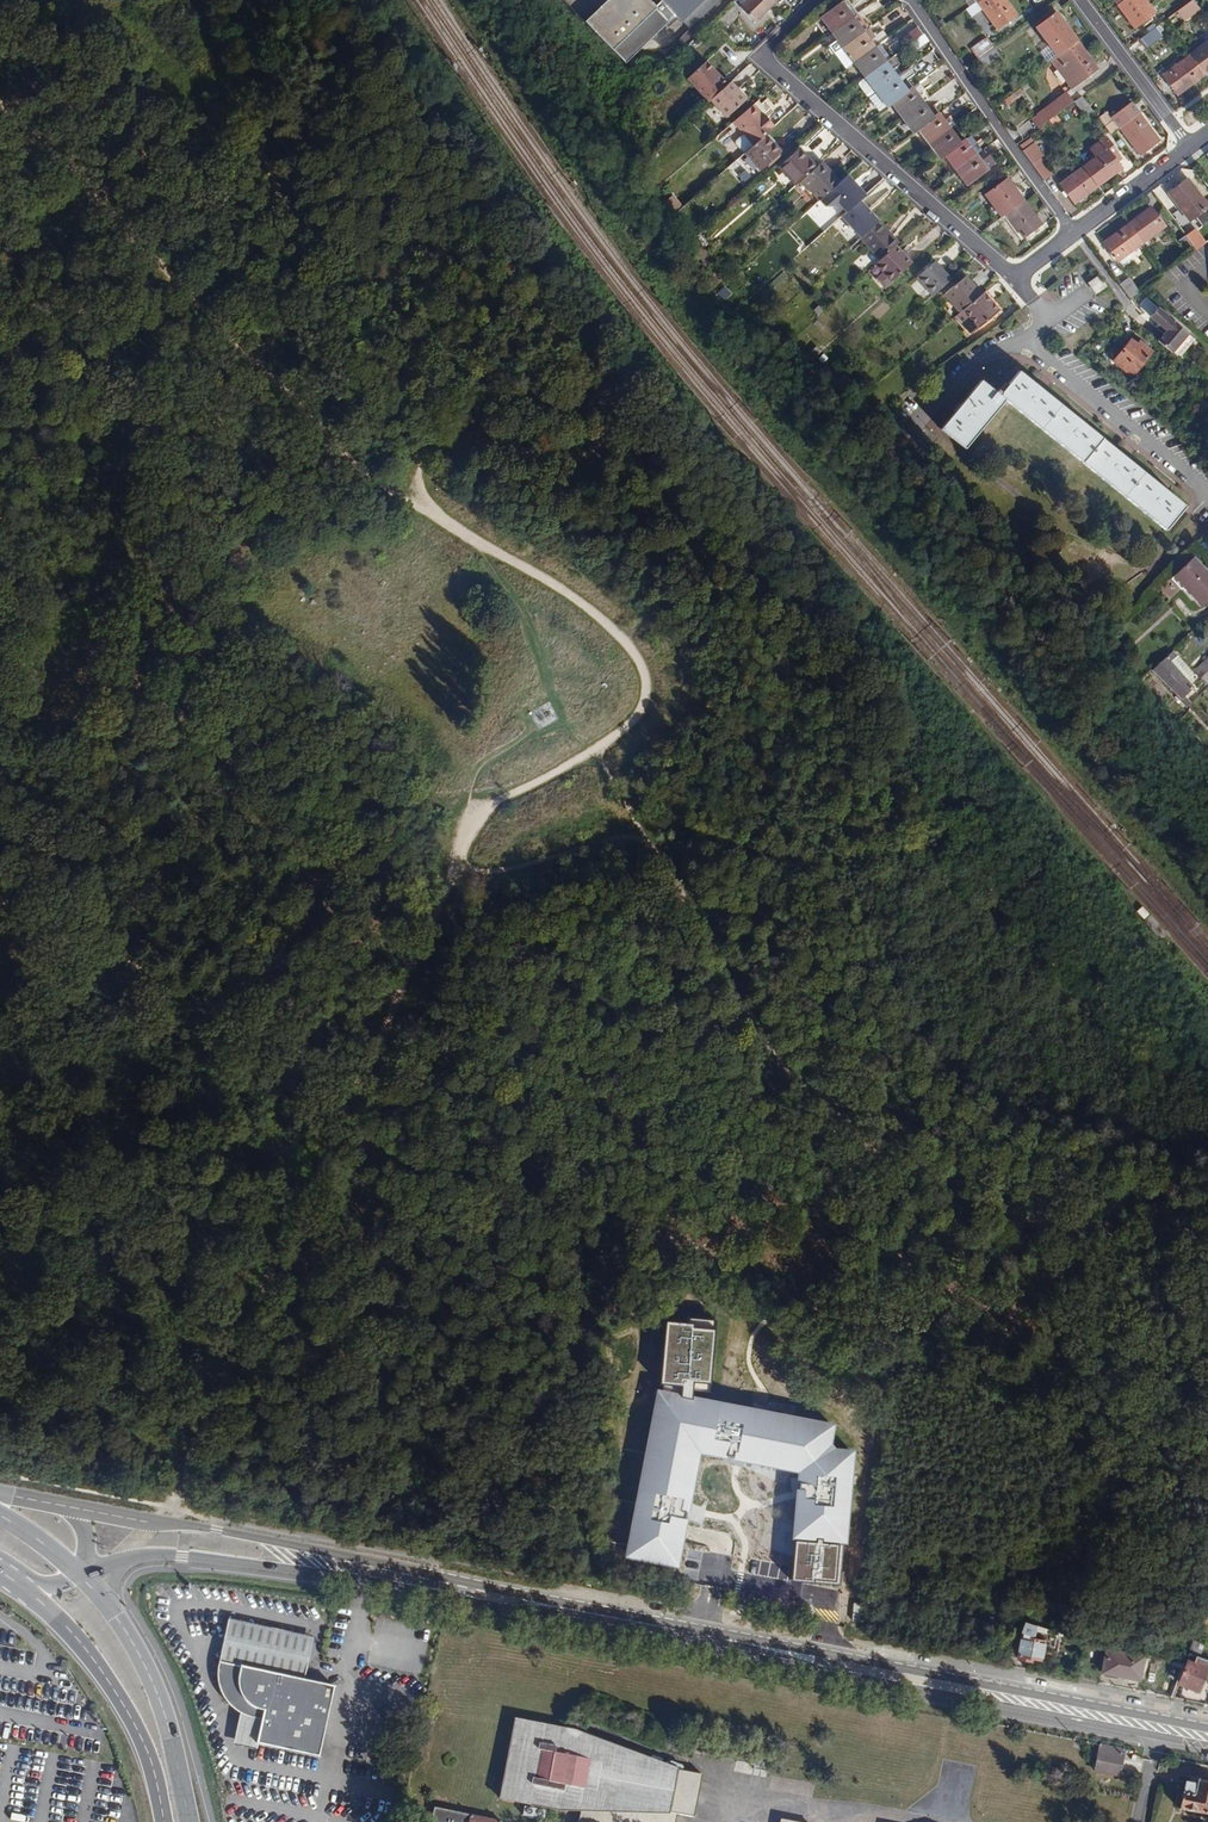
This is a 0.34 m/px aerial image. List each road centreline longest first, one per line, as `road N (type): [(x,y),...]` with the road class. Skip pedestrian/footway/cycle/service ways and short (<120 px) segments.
road 1 (track): [(0,901),(1107,1462),(1189,1255)]
road 2 (secondary): [(1207,1729),(218,1529),(76,1508)]
road 3 (secondary): [(94,1571),(183,1555),(340,1577),(1207,1746)]
road 4 (track): [(205,0),(237,114),(262,173),(303,236),(382,273),(416,273),(455,254),(490,253),(517,269),(596,398),(601,426),(588,447),(568,455),(482,435),(432,450),(412,468),(411,488),(424,509)]
road 5 (track): [(1189,1255),(1021,1216),(951,1181),(864,1122),(771,1028),(654,844),(613,840),(497,874),(456,867)]
road 6 (track): [(121,1561),(175,1508),(456,867)]
road 7 (track): [(424,509),(352,466),(0,104)]
road 8 (track): [(456,867),(470,824),(618,734),(647,691),(644,670),(593,611),(424,509)]
road 9 (residential): [(1075,232),(1014,278),(764,67),(766,49),(816,0)]
road 10 (secondary): [(0,1571),(68,1629),(123,1707),(149,1759),(164,1821)]
road 11 (residential): [(909,0),(1075,232)]
road 12 (secondary): [(191,1821),(169,1725),(110,1603)]
road 13 (residential): [(1081,0),(1189,147)]
road 14 (residential): [(1189,147),(1075,232)]

